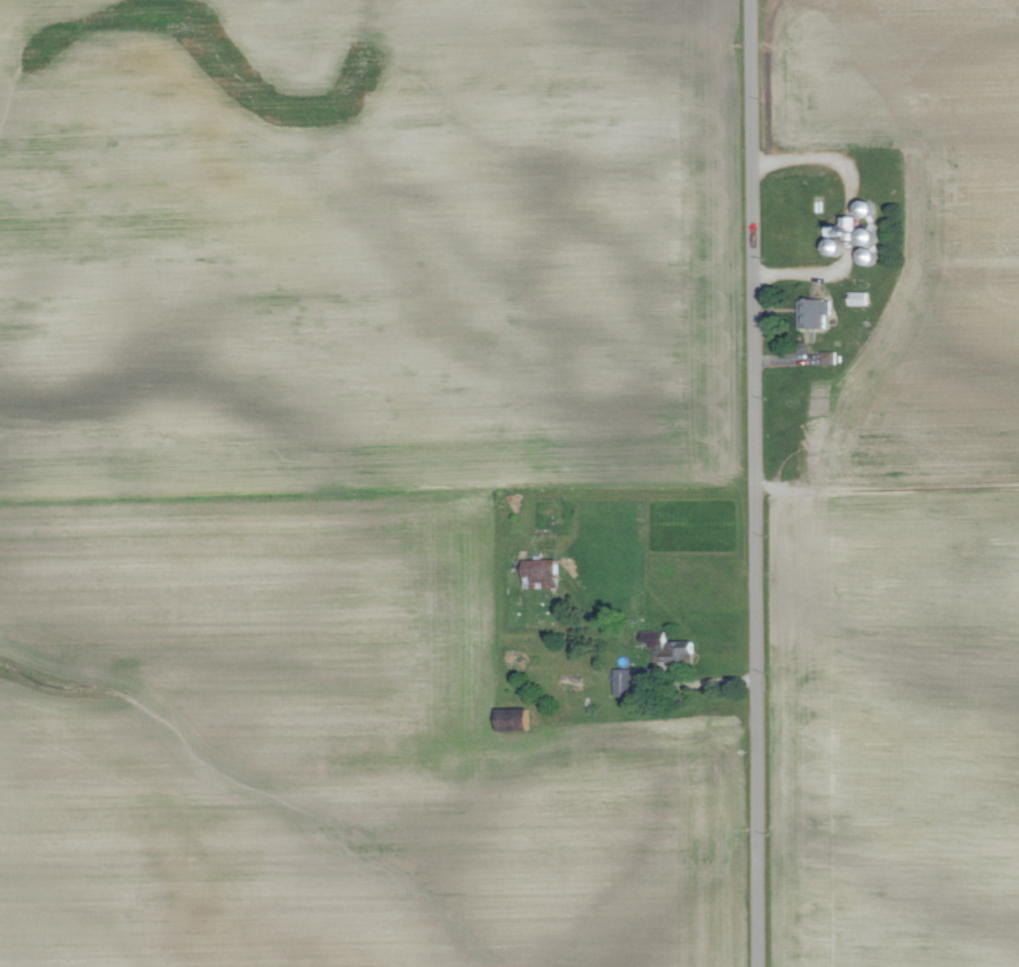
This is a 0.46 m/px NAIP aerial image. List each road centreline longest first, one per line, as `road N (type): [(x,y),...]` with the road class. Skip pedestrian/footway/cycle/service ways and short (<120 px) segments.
road 1 (residential): [(756,966),(750,0)]

